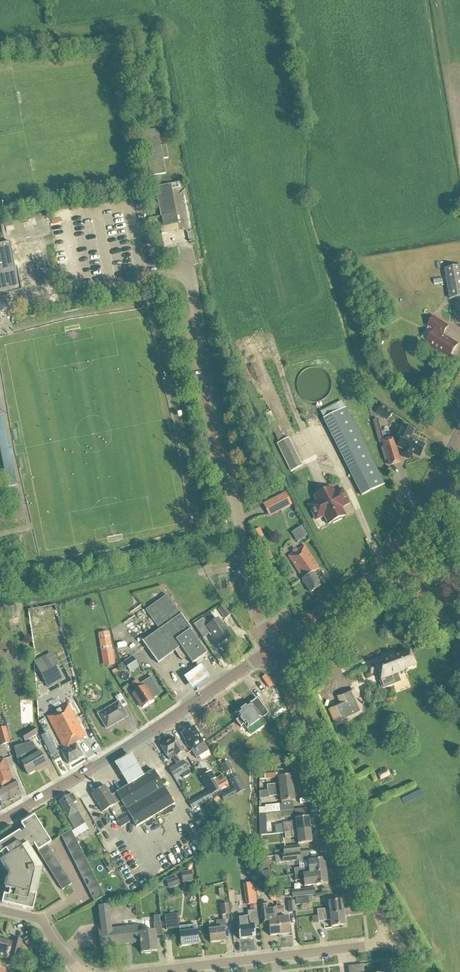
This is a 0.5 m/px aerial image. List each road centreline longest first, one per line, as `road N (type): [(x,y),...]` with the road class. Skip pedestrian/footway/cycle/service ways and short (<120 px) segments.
road 1 (unclassified): [(271,646),(251,590),(188,271)]
road 2 (tertiary): [(0,823),(271,646)]
road 3 (residential): [(389,945),(271,646)]
road 4 (residential): [(144,971),(389,945)]
road 5 (tertiary): [(370,575),(459,432)]
road 6 (tertiary): [(271,646),(370,575)]

